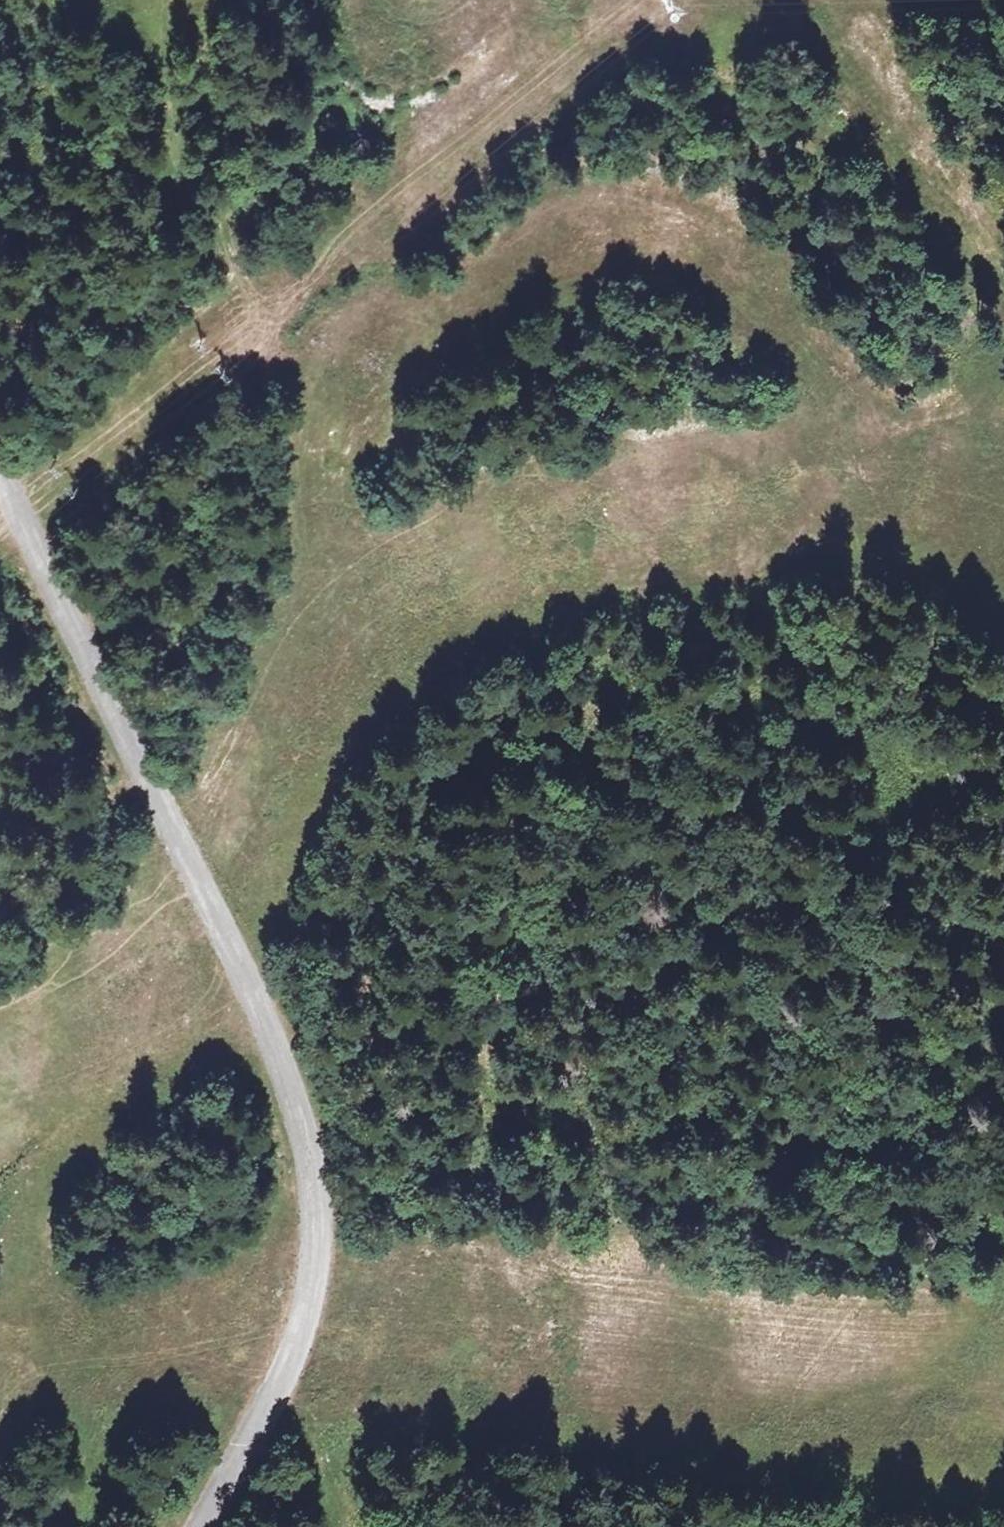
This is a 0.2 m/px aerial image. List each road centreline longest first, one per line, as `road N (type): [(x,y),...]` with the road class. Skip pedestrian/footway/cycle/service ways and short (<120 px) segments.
road 1 (unclassified): [(201,1526),(271,1407),(305,1319),(320,1204),(301,1121),(219,920),(0,473)]
road 2 (track): [(758,0),(830,68),(914,193),(1003,280)]

